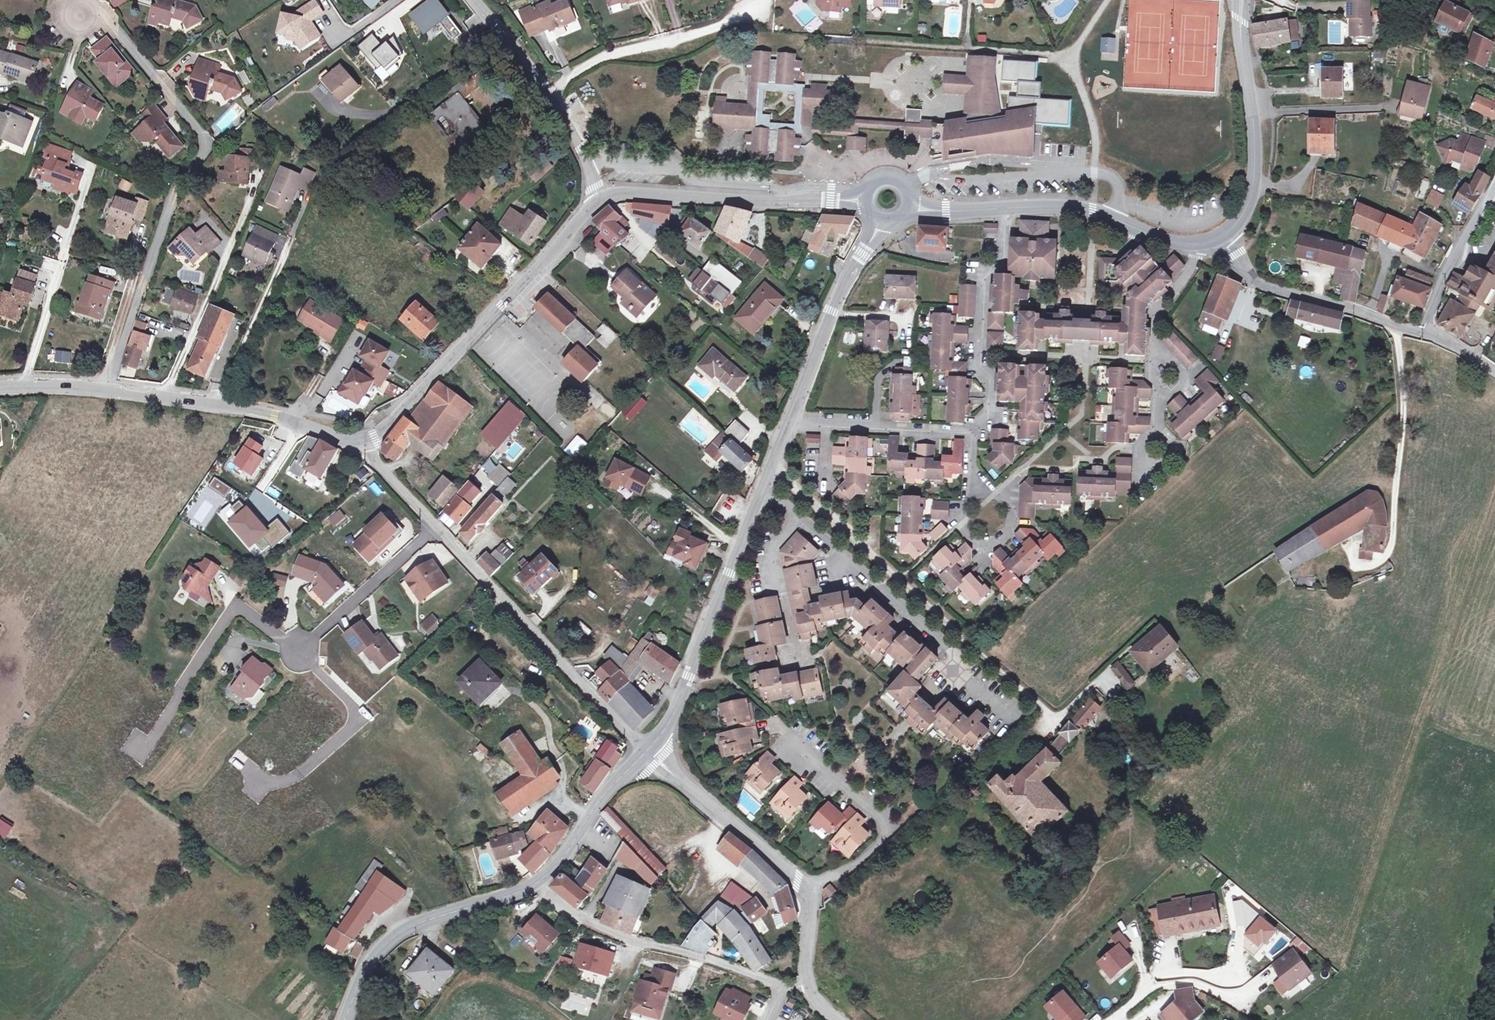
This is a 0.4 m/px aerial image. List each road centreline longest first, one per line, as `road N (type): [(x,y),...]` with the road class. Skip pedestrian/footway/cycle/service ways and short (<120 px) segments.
road 1 (residential): [(109,392),(173,191),(205,156),(204,136),(88,0)]
road 2 (residential): [(645,751),(360,445)]
road 3 (tertiary): [(601,200),(376,438),(360,445)]
road 4 (residential): [(1013,708),(763,486)]
road 5 (residential): [(539,883),(584,920),(635,941),(781,986),(808,985)]
road 6 (tertiary): [(763,486),(680,702),(645,751)]
road 7 (tertiary): [(1200,245),(1079,208),(938,211)]
road 8 (tertiary): [(862,201),(640,194),(601,200)]
road 9 (tertiary): [(360,445),(274,417),(109,392)]
road 10 (tertiary): [(539,883),(395,935),(365,973),(344,1019)]
road 11 (tertiary): [(1242,0),(1256,149),(1250,201),(1220,240)]
road 12 (residential): [(601,200),(566,118),(476,0)]
road 13 (tertiary): [(1220,240),(1260,283),(1420,334)]
road 14 (residential): [(803,889),(854,867),(881,837),(870,810),(793,745)]
road 15 (residential): [(28,387),(90,171)]
road 16 (tertiary): [(878,224),(786,427)]
road 17 (residential): [(1200,245),(1152,329),(1156,445)]
road 18 (unclassified): [(645,751),(803,889)]
road 19 (residential): [(971,435),(786,427)]
road 20 (unclassified): [(1420,334),(1443,269),(1494,178)]
road 21 (tertiary): [(645,751),(539,883)]

